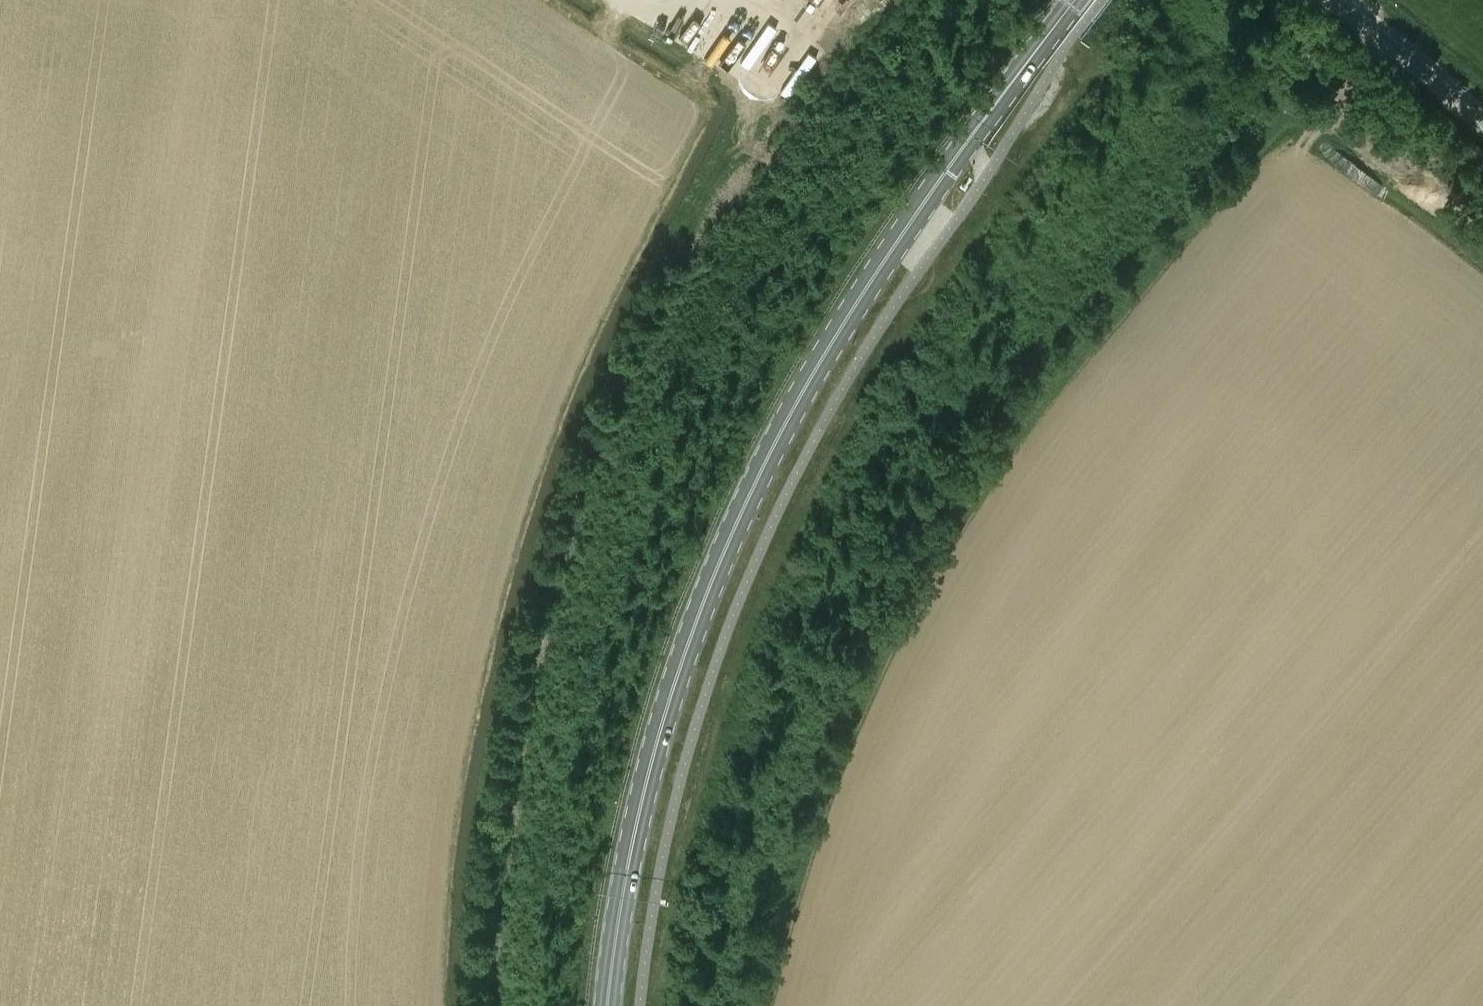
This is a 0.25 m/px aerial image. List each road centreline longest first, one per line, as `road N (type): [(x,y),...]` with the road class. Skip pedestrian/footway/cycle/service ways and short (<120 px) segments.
road 1 (secondary): [(608,1005),(661,718),(719,561),(833,341),(1066,0)]
road 2 (tertiary): [(1333,0),(1482,130)]

